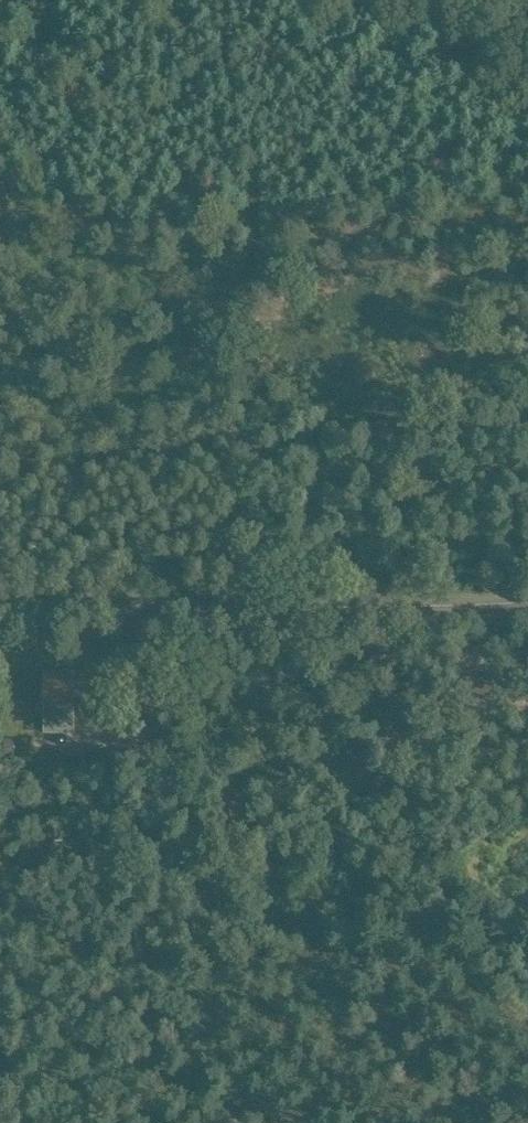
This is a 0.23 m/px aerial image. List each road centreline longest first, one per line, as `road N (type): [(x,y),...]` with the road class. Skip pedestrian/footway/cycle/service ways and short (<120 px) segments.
road 1 (tertiary): [(527,602),(0,606)]
road 2 (track): [(236,1122),(141,609)]

